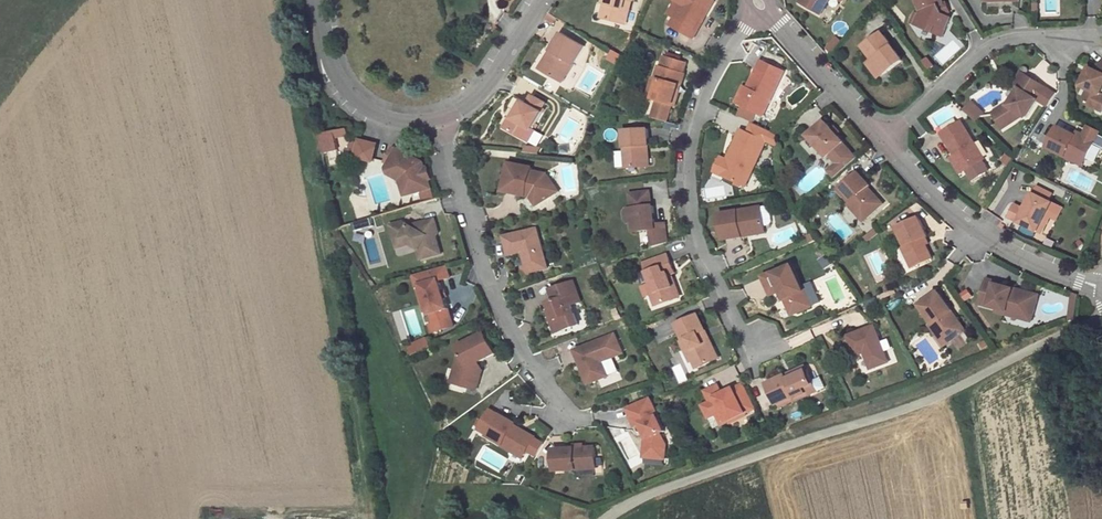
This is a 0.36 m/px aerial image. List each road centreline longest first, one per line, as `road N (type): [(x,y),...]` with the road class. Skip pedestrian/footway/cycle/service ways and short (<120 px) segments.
road 1 (unclassified): [(608,518),(678,485),(930,401),(1101,315)]
road 2 (residential): [(759,3),(701,102),(691,182),(707,257),(739,331),(761,344)]
road 3 (residential): [(442,122),(502,318),(563,420)]
road 4 (unclassified): [(886,143),(1013,262),(1101,288)]
road 5 (residential): [(886,143),(983,51),(1013,39),(1088,44)]
road 6 (unclassified): [(318,0),(338,77),(368,108),(408,122),(442,122)]
road 7 (unclassified): [(759,3),(886,143)]
road 8 (unclassified): [(442,122),(473,103),(547,0)]

